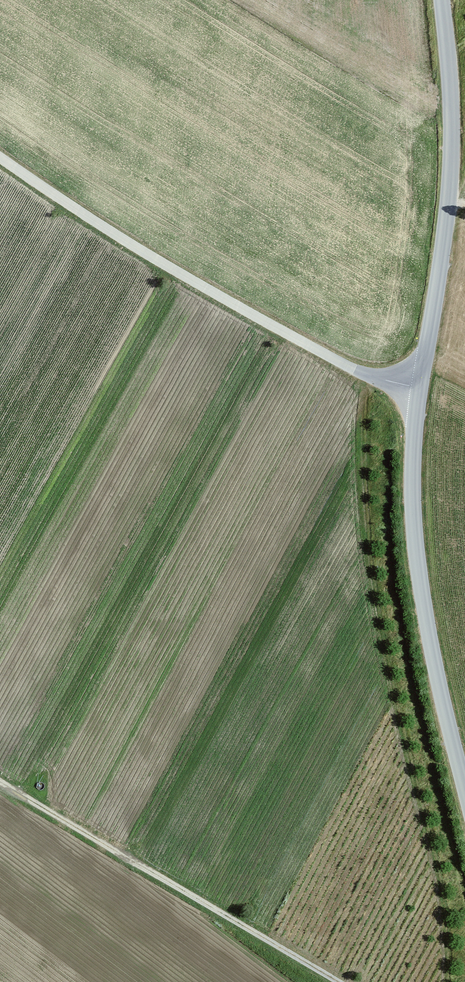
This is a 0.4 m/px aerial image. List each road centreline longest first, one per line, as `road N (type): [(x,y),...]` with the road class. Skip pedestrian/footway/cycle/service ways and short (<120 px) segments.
road 1 (tertiary): [(442,0),(451,172),(420,389),(413,523),(424,607),(464,786)]
road 2 (track): [(420,389),(356,369),(240,307),(0,158)]
road 3 (track): [(0,782),(339,981)]

